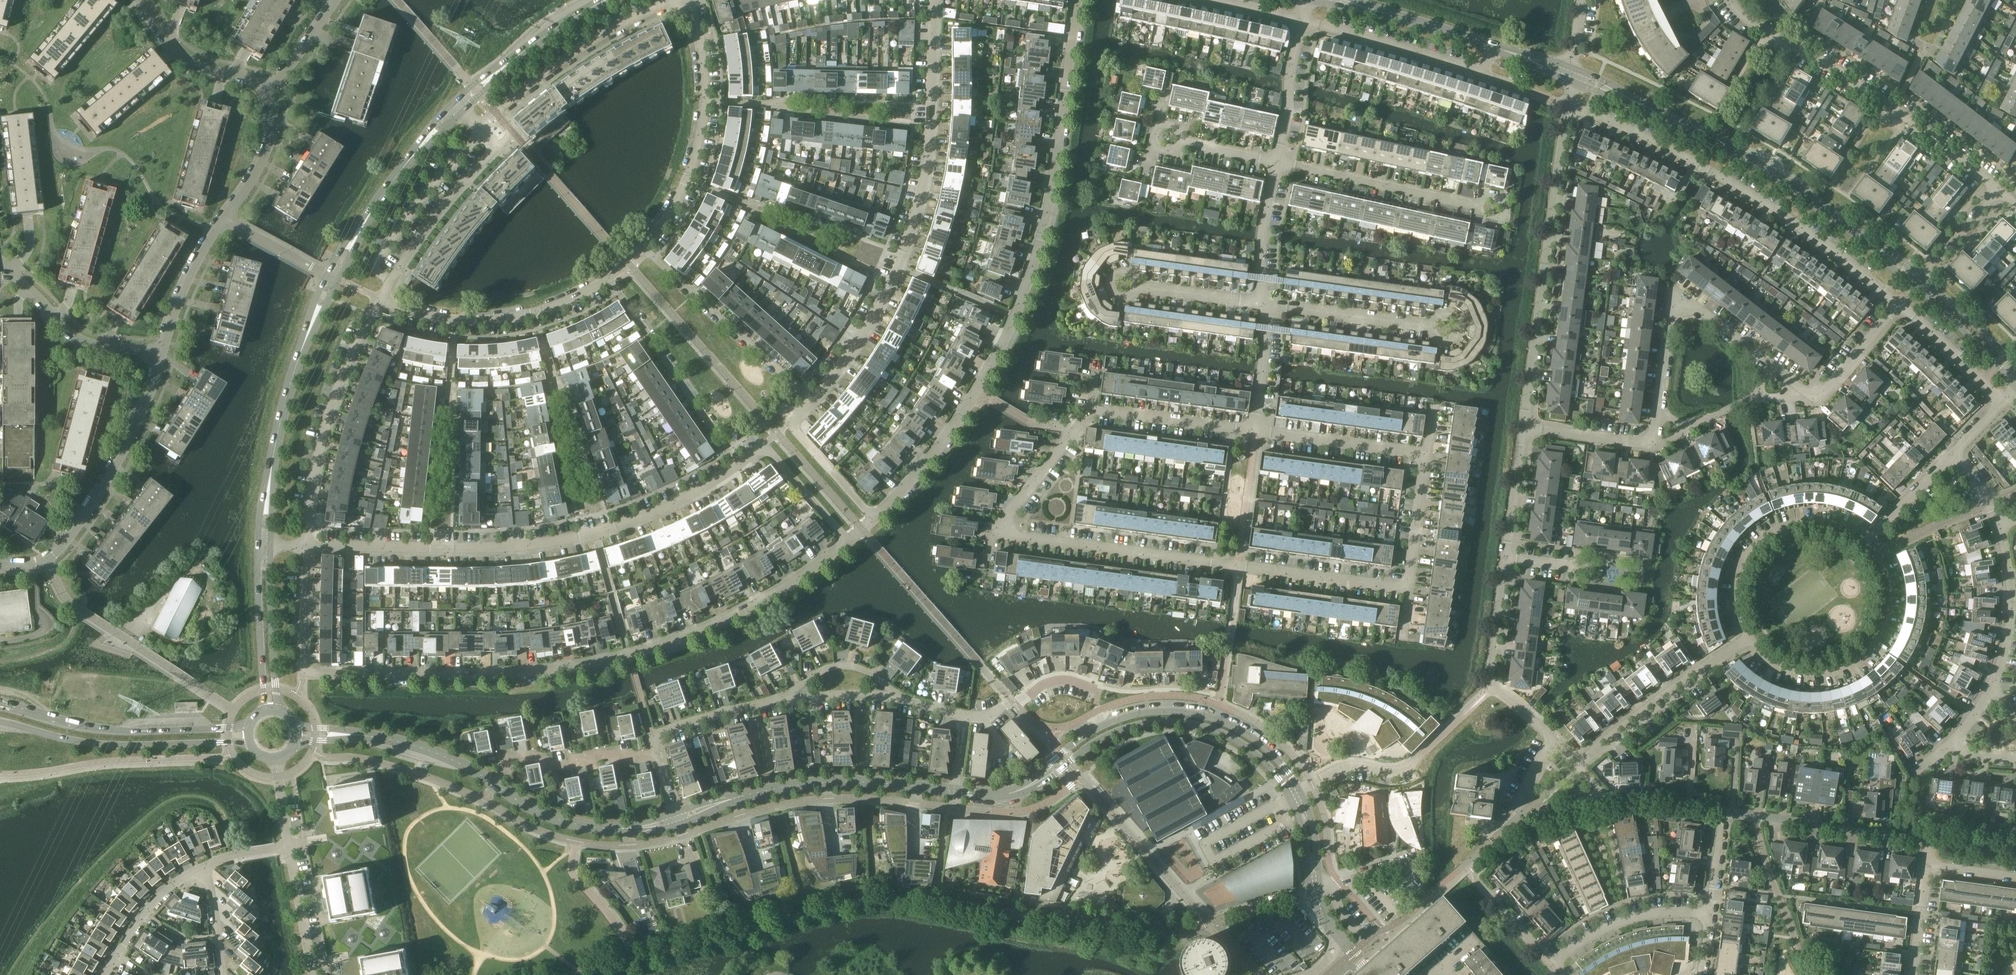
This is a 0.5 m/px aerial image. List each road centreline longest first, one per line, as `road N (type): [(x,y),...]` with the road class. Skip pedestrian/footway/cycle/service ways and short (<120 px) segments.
road 1 (residential): [(305,675),(476,677),(587,666),(722,621),(848,541)]
road 2 (residential): [(874,519),(978,389),(1015,316),(1050,206),(1078,0)]
road 3 (residential): [(742,464),(683,502),(581,538),(517,547),(307,545)]
road 4 (residential): [(814,399),(863,338),(916,217),(933,146),(937,0)]
road 5 (residential): [(1410,588),(1020,538),(1007,528)]
road 6 (residential): [(1024,788),(1136,724),(1208,728),(1253,749),(1279,777),(1300,816),(1315,890)]
road 7 (tertiary): [(1918,281),(1732,151),(1571,74)]
road 8 (residential): [(677,819),(627,828),(577,825),(528,808),(427,751),(298,734)]
road 9 (residential): [(1897,306),(1748,196),(1567,104)]
road 10 (residential): [(1551,738),(1490,686),(1523,427)]
road 11 (residential): [(2002,192),(1729,0)]
road 12 (residential): [(1315,890),(1313,823),(1287,771),(1261,745),(1187,712),(1104,725)]
road 13 (residential): [(1523,427),(1567,104)]
road 14 (residential): [(1710,913),(1724,810),(1910,838)]
road 15 (residential): [(959,792),(811,783),(677,819)]
road 16 (residential): [(644,247),(679,198),(700,137),(703,63),(687,0)]
road 17 (residential): [(307,545),(328,441),(378,299)]
road 18 (tertiary): [(0,721),(96,744),(249,743)]
road 19 (tertiary): [(248,727),(124,732),(0,705)]
road 20 (residential): [(378,299),(454,323),(491,323),(579,299),(609,281)]
road 21 (residential): [(1652,444),(1672,312),(1704,313),(1763,359)]
road 22 (residential): [(47,560),(118,462),(162,353)]
road 23 (residential): [(1751,636),(1781,662),(1808,668),(1858,650),(1882,602),(1878,574),(1860,546)]
road 24 (residential): [(481,128),(584,46),(674,0)]
road 25 (tertiary): [(267,498),(290,386),(335,278)]
road 26 (residential): [(644,247),(814,399)]
road 27 (residential): [(742,464),(609,281)]
road 28 (residential): [(1490,210),(1276,162)]
road 29 (residential): [(1576,763),(1751,636)]
road 30 (tertiary): [(335,278),(391,183),(461,107)]
road 31 (residential): [(1551,738),(1522,808),(1533,815),(1603,795),(1576,763)]
road 32 (residential): [(1860,546),(1823,527),(1769,540),(1741,584),(1751,636)]
road 33 (residential): [(391,279),(374,268),(424,192),(481,128)]
road 34 (residential): [(1485,74),(1302,19)]
road 35 (tertiary): [(461,107),(563,26),(613,0)]
road 36 (residential): [(1449,329),(1265,305)]
road 37 (residential): [(162,353),(72,333),(17,278),(18,263)]
road 38 (residential): [(1253,432),(1428,457)]
road 39 (residential): [(1551,965),(1626,919),(1710,913)]
road 40 (residential): [(391,279),(498,151)]
road 41 (tertiary): [(266,709),(259,544)]
road 42 (tertiary): [(271,544),(277,709)]
road 43 (residential): [(1092,409),(1253,432)]
road 44 (residential): [(874,519),(790,423),(814,399)]
road 45 (tertiary): [(1493,46),(1339,0)]
road 46 (residential): [(265,88),(176,50),(140,0)]
road 47 (residential): [(1994,683),(2013,606),(2002,529)]
road 48 (residential): [(848,541),(765,445),(742,464)]
road 49 (residential): [(507,764),(658,755)]
road 50 (residential): [(162,353),(189,282),(227,217)]
road 51 (residential): [(1265,305),(1120,286)]
road 52 (residential): [(1007,528),(1092,409)]
road 53 (residential): [(1276,162),(1302,19)]
road 54 (residential): [(1265,305),(1259,253),(1276,162)]
road 55 (residential): [(792,699),(653,737)]
road 56 (residential): [(227,217),(271,138),(274,112),(265,88)]
road 57 (residential): [(314,974),(289,842)]
road 58 (residential): [(116,958),(167,891),(210,866)]
road 59 (residential): [(1428,457),(1410,588)]
road 60 (residential): [(1551,965),(1464,867)]
road 61 (residential): [(1523,427),(1652,444)]
road 62 (residential): [(1860,546),(1952,454)]
road 63 (residential): [(305,675),(307,545)]
road 64 (residential): [(1253,432),(1265,305)]
road 65 (residential): [(1810,394),(1824,392),(1897,306)]
road 66 (residential): [(1014,702),(1044,683),(1071,680),(1095,687),(1104,725)]
road 67 (residential): [(335,278),(227,217)]
road 68 (residential): [(792,699),(835,667),(868,673),(894,697)]
road 69 (residential): [(1918,281),(2002,192)]

